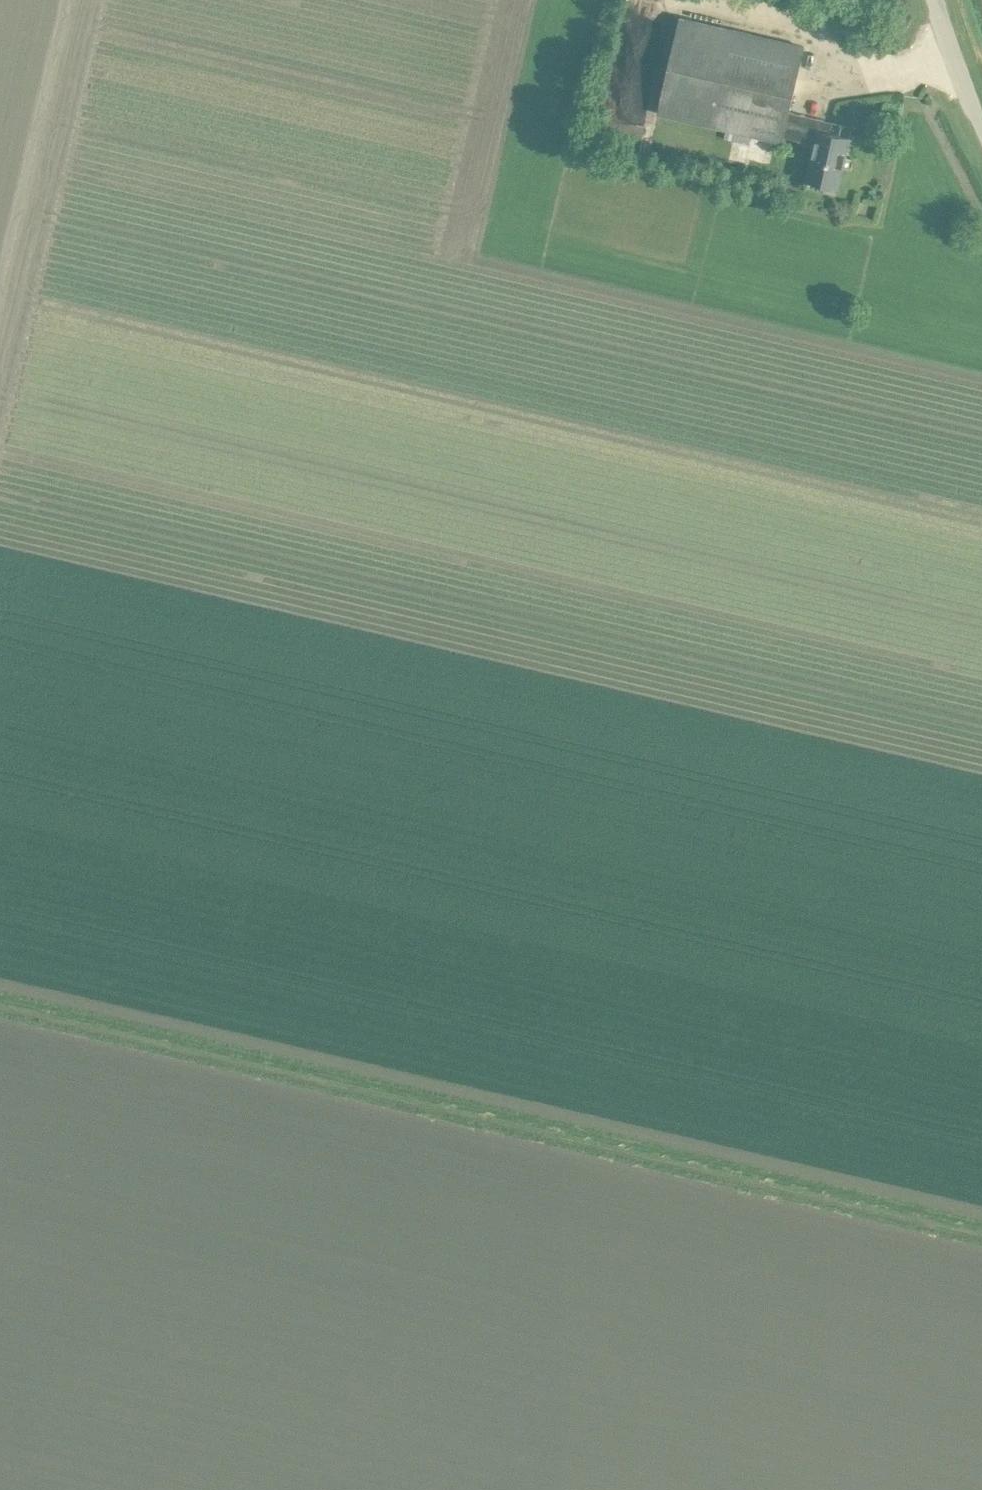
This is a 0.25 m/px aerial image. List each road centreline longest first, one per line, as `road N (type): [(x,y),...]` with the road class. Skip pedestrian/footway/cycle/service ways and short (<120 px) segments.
road 1 (unclassified): [(981,128),(938,0)]

